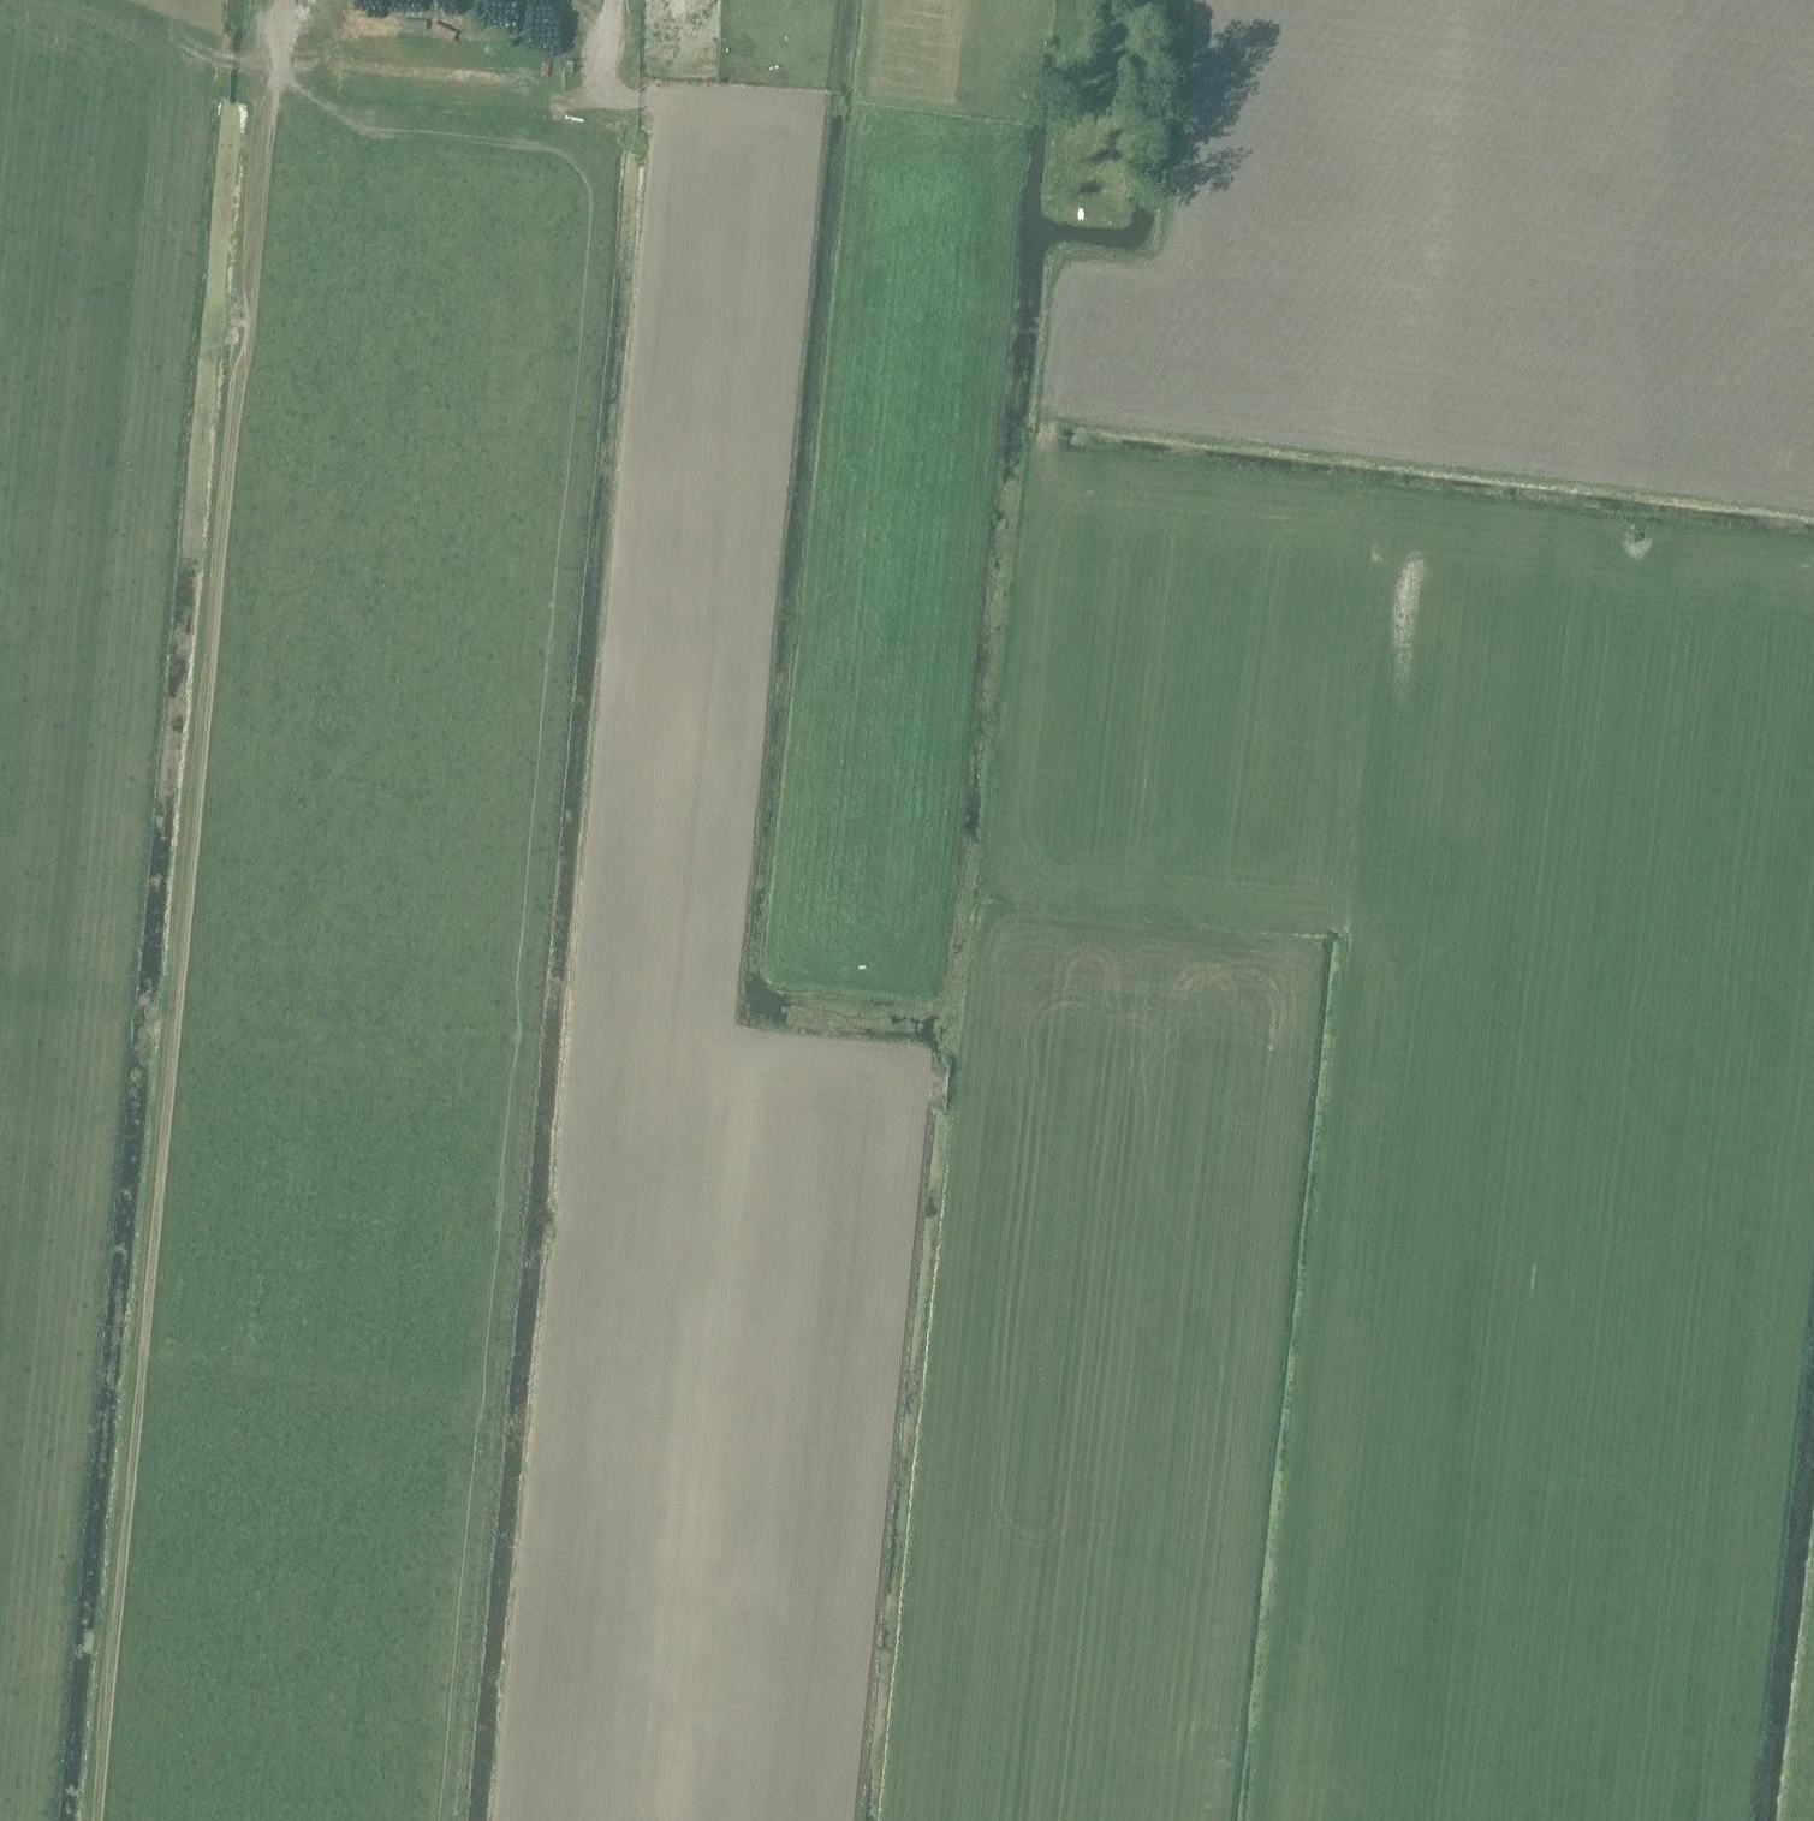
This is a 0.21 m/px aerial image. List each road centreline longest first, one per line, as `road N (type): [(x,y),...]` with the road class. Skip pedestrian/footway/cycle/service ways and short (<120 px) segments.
road 1 (track): [(193,160),(200,74),(274,82),(256,233)]
road 2 (track): [(1678,570),(1813,580)]

